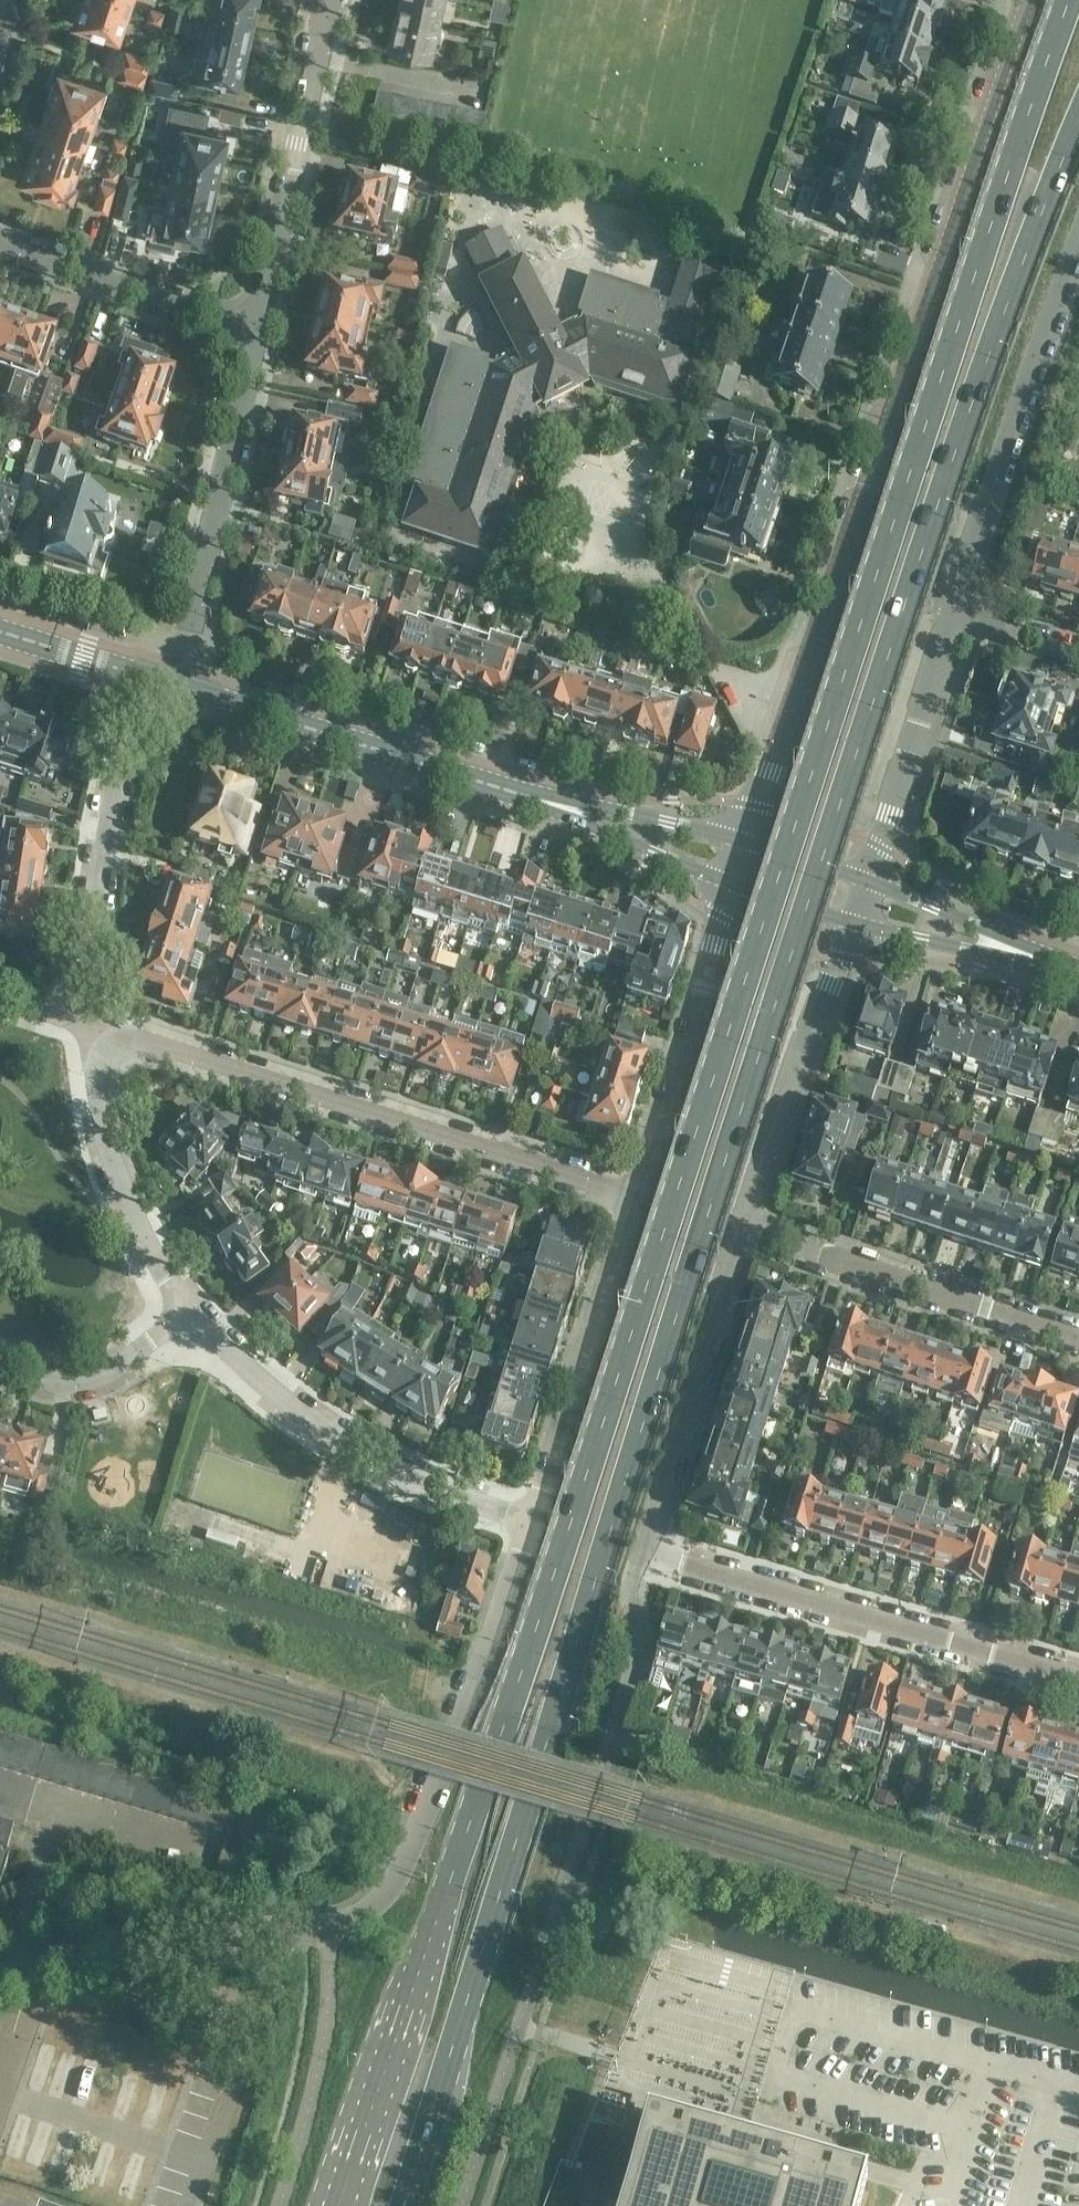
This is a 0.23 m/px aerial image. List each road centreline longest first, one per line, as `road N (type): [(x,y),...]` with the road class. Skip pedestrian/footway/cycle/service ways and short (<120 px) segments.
road 1 (primary): [(1068,0),(337,2205)]
road 2 (primary): [(403,2205),(947,478),(1078,124)]
road 3 (residential): [(1078,1679),(658,1552),(675,1469),(752,1232)]
road 4 (residential): [(839,572),(1028,0)]
road 5 (residential): [(643,1198),(87,1024)]
road 6 (unclassified): [(0,1974),(322,1926),(370,1898),(403,1864),(458,1728)]
road 7 (residential): [(537,1516),(448,1494),(352,1450),(252,1380),(190,1313)]
road 8 (unclassified): [(956,615),(1078,254)]
road 9 (primary): [(177,685),(530,797)]
road 10 (residential): [(256,330),(177,685)]
road 11 (residential): [(87,1024),(97,880),(140,673)]
road 12 (residential): [(1078,1340),(752,1232)]
road 13 (residential): [(256,330),(329,0)]
road 14 (residential): [(643,1198),(537,1516)]
road 15 (residential): [(752,1232),(858,923)]
road 16 (residential): [(733,885),(643,1198)]
road 17 (residential): [(190,1313),(127,1202),(90,1069),(87,1024)]
road 18 (residential): [(746,842),(839,572)]
road 19 (residential): [(872,882),(956,615)]
road 20 (residential): [(256,330),(0,241)]
road 21 (residential): [(458,1728),(537,1516)]
road 22 (primary): [(858,923),(1078,972)]
road 23 (primary): [(1078,970),(872,882)]
road 24 (primary): [(530,797),(733,885)]
road 25 (primary): [(746,842),(530,797)]
road 26 (residential): [(190,1313),(110,1369),(78,1380),(0,1366)]
road 27 (primary): [(0,631),(140,673)]
road 28 (primary): [(872,882),(746,842)]
road 29 (primary): [(733,885),(858,923)]
road 30 (residential): [(956,615),(1078,650)]
road 31 (unclassified): [(839,572),(956,615)]

